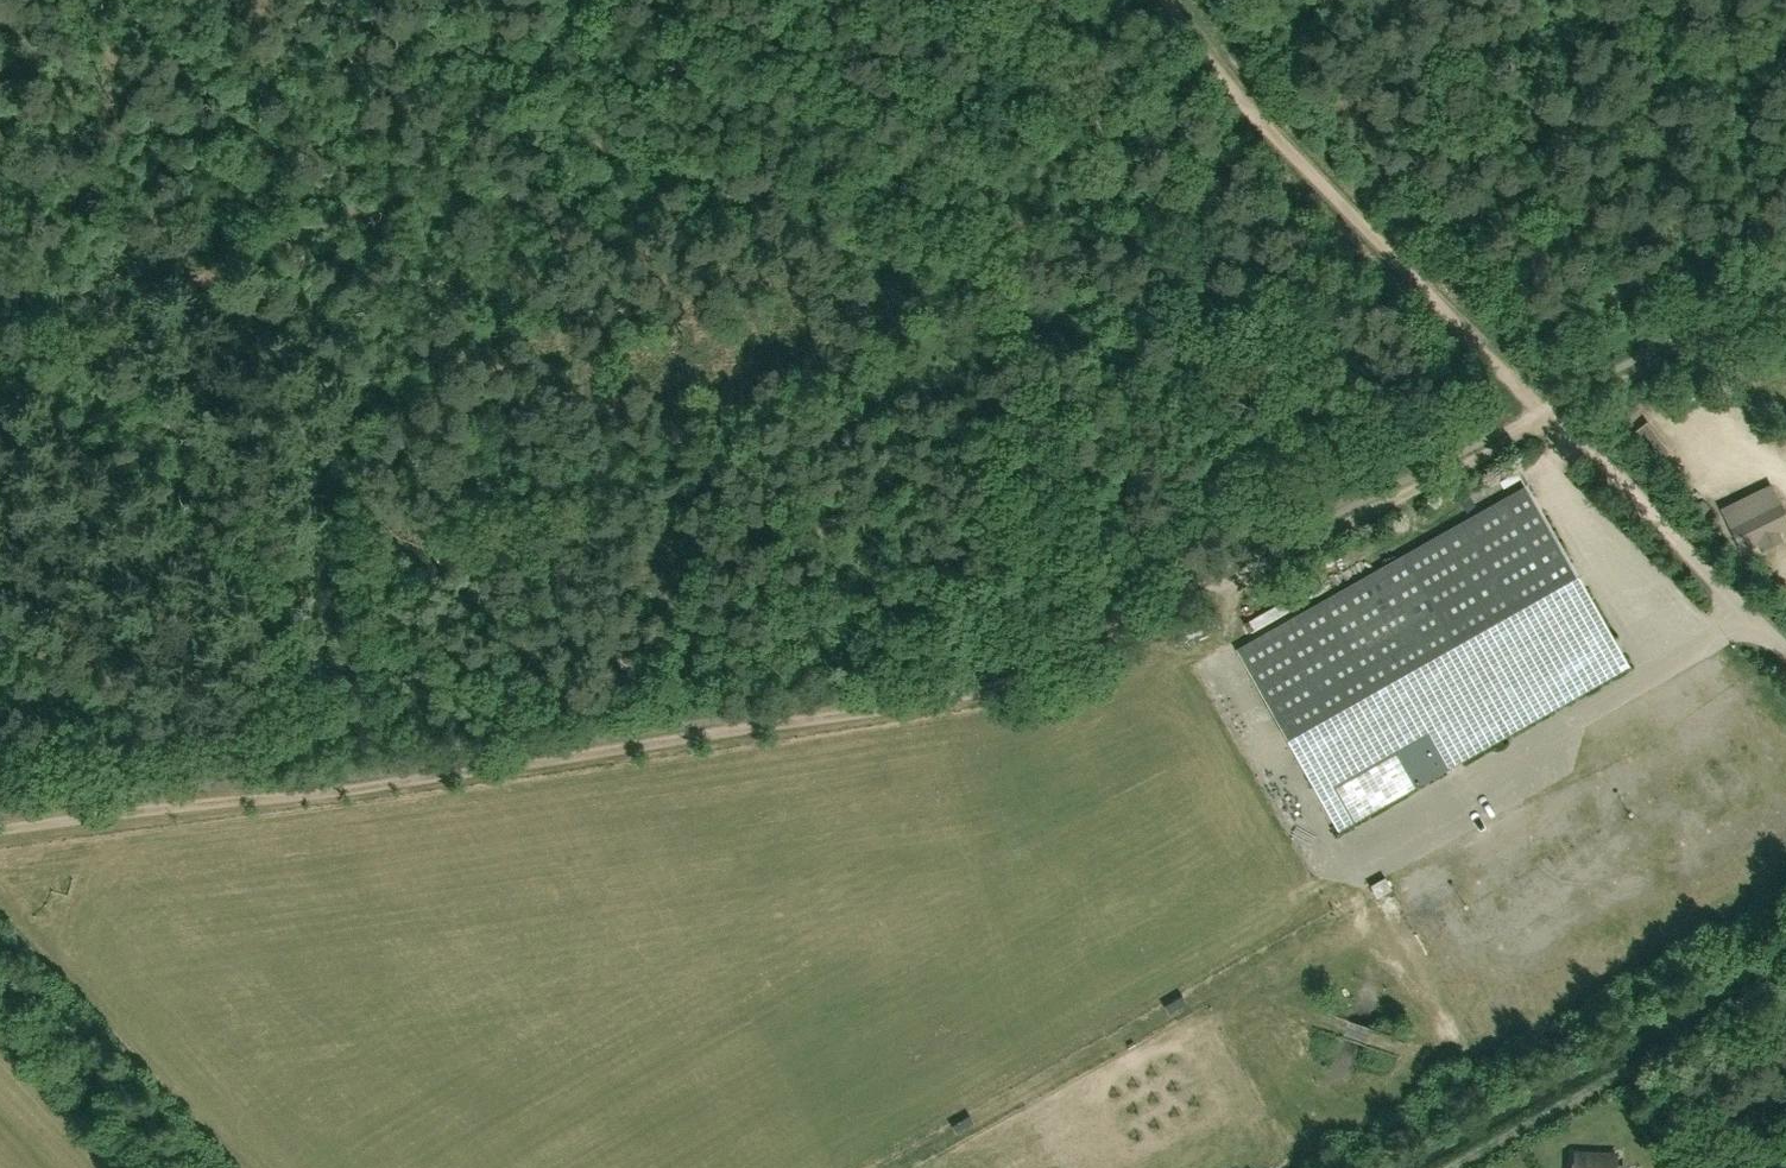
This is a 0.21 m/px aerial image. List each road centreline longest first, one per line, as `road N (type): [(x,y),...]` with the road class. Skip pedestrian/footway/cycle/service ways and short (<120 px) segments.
road 1 (track): [(0,832),(309,794),(983,691),(1042,670),(1557,417)]
road 2 (track): [(1547,407),(1248,108),(1170,0)]
road 3 (track): [(1785,976),(1449,1167)]
road 4 (track): [(1557,417),(1785,302)]
road 5 (track): [(1677,543),(1557,417)]
road 6 (unclassified): [(1785,653),(1677,543)]

